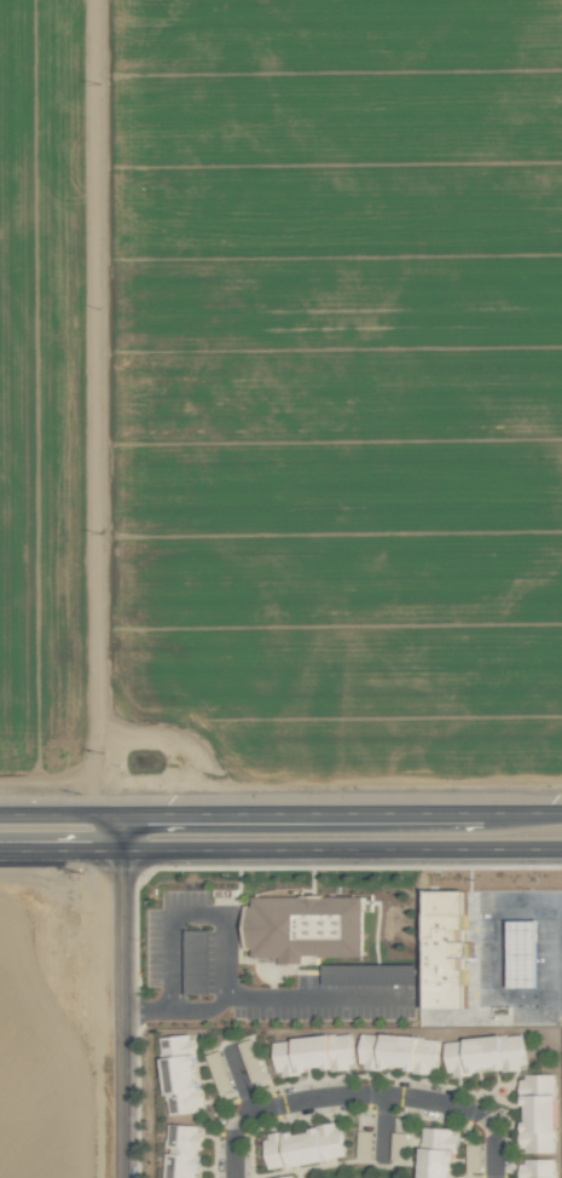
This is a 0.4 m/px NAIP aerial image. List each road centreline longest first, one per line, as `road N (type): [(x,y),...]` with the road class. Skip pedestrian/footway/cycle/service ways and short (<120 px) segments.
road 1 (primary): [(561,812),(0,814)]
road 2 (primary): [(0,849),(561,847)]
road 3 (residential): [(492,1177),(492,1132),(481,1118),(375,1095),(314,1097),(241,1116),(232,1177)]
road 4 (residential): [(119,1177),(116,815)]

